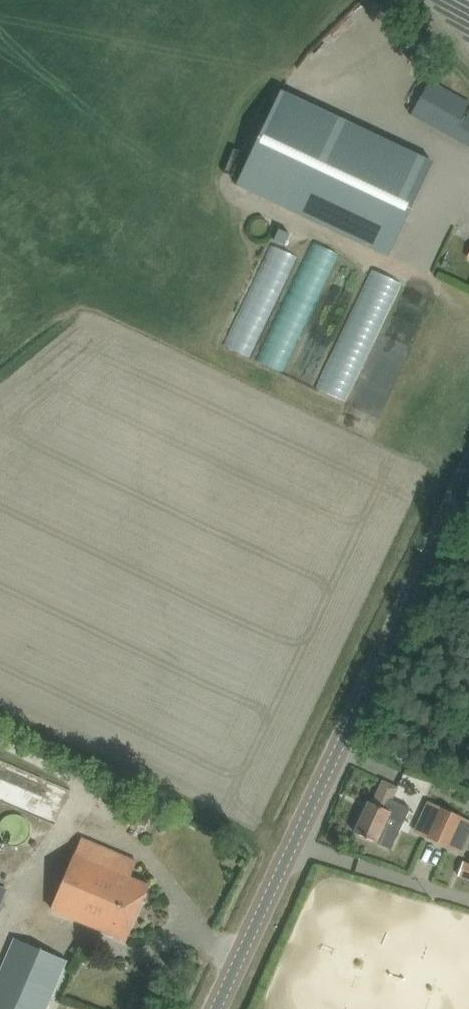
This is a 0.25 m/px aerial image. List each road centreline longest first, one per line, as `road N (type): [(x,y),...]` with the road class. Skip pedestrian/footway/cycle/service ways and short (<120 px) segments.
road 1 (tertiary): [(215,1008),(468,473)]

